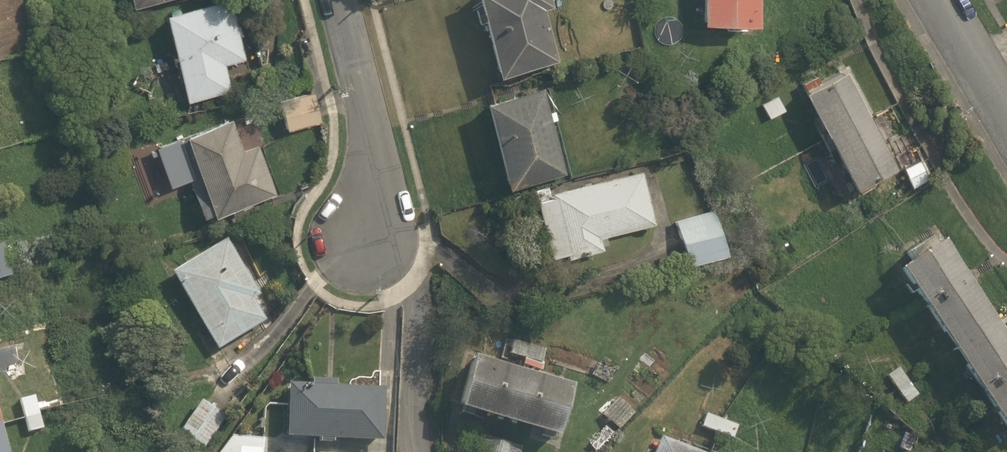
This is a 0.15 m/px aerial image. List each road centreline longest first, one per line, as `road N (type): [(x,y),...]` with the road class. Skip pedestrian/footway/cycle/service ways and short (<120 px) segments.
road 1 (residential): [(344,0),(377,174),(376,229),(414,293),(424,451)]
road 2 (residential): [(941,0),(1006,119)]

